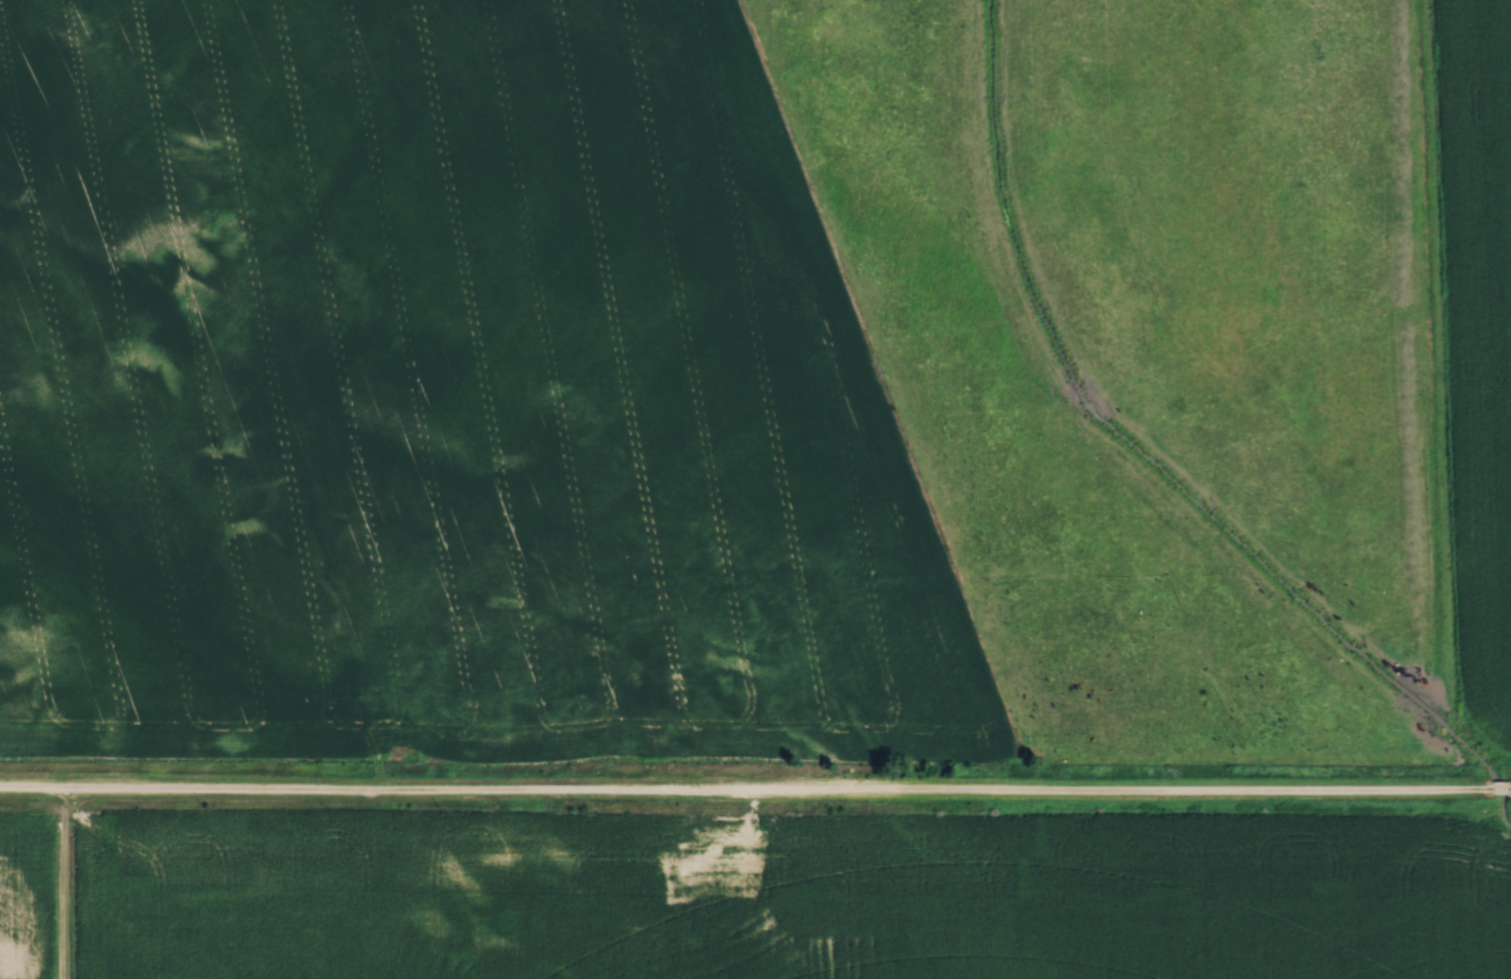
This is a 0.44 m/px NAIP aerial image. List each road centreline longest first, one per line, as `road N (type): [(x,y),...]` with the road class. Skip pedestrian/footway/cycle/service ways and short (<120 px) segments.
road 1 (residential): [(0,790),(1495,788)]

